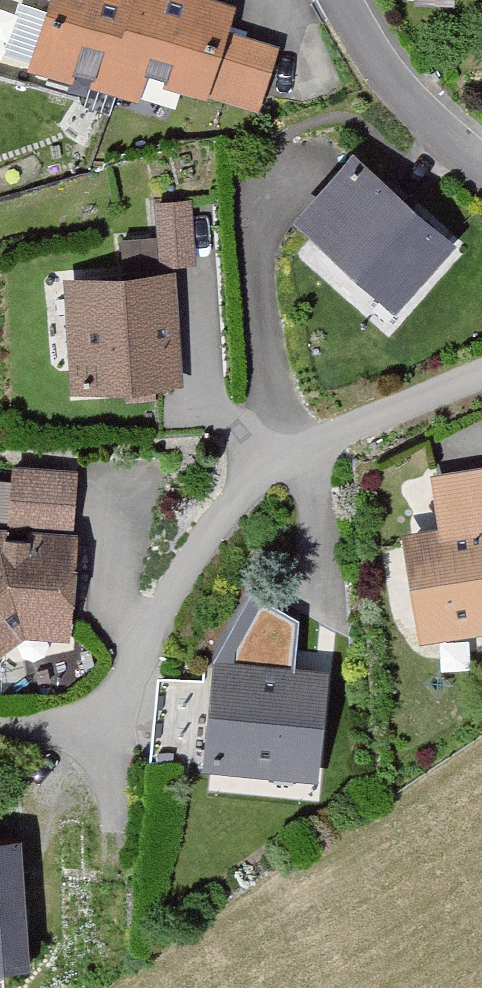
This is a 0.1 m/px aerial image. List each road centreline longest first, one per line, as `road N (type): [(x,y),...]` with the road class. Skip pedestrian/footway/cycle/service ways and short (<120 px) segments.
road 1 (residential): [(481,180),(388,106),(336,0)]

